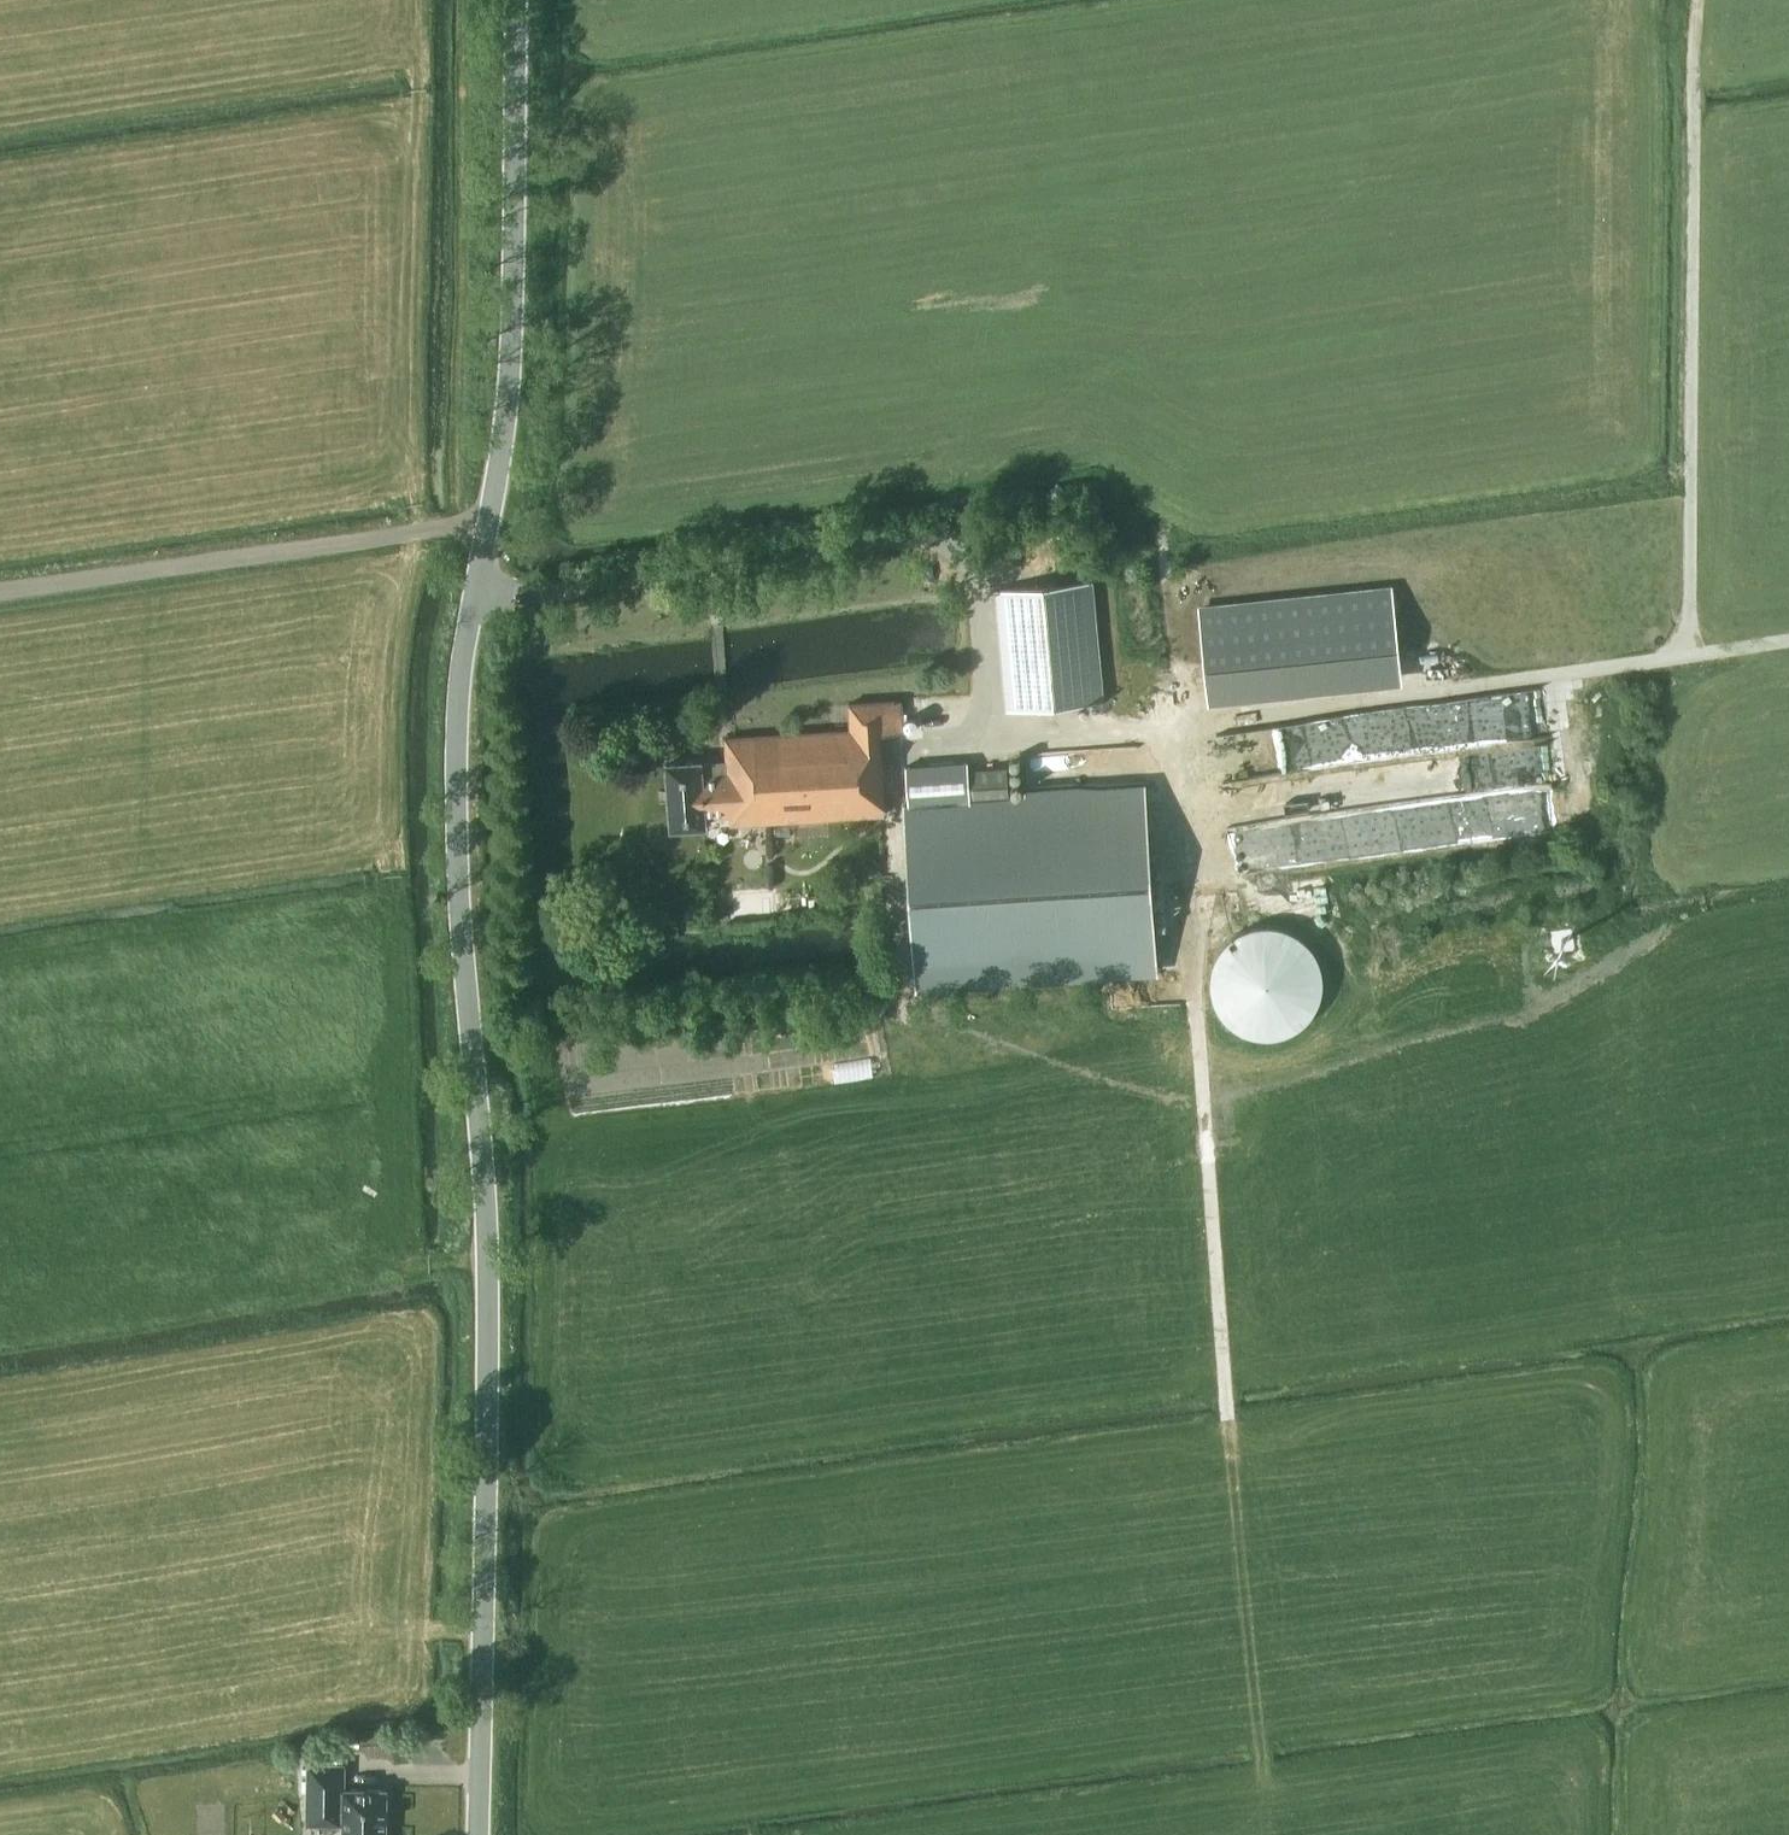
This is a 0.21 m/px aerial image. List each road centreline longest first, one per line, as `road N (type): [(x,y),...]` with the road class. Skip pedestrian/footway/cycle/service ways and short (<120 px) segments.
road 1 (unclassified): [(479,1834),(488,1309),(464,805),(516,267),(520,0)]
road 2 (track): [(0,588),(488,520)]

